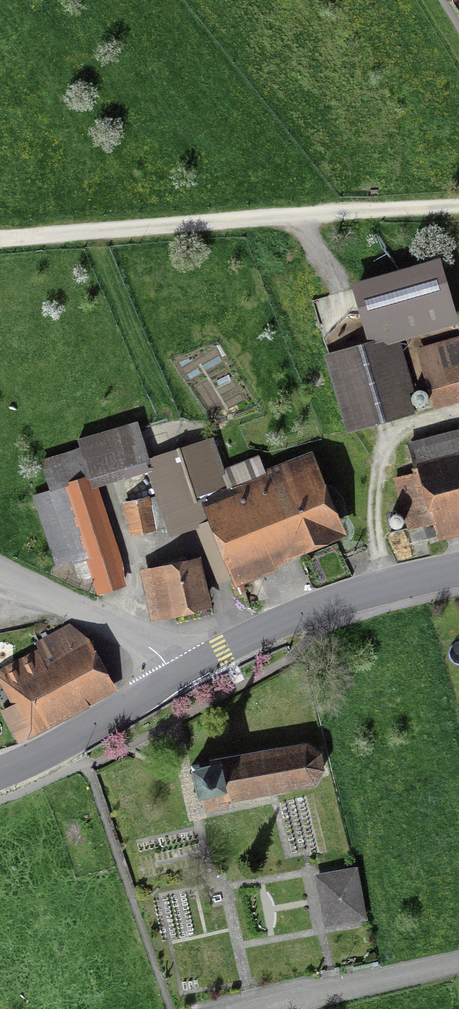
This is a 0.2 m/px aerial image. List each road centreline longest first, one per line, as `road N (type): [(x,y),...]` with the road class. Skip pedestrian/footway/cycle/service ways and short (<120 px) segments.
road 1 (residential): [(0,240),(458,205)]
road 2 (primary): [(183,675),(342,600),(458,570)]
road 3 (residential): [(0,573),(125,632),(183,675)]
road 4 (primary): [(0,772),(183,675)]
road 5 (residential): [(458,964),(265,1008)]

